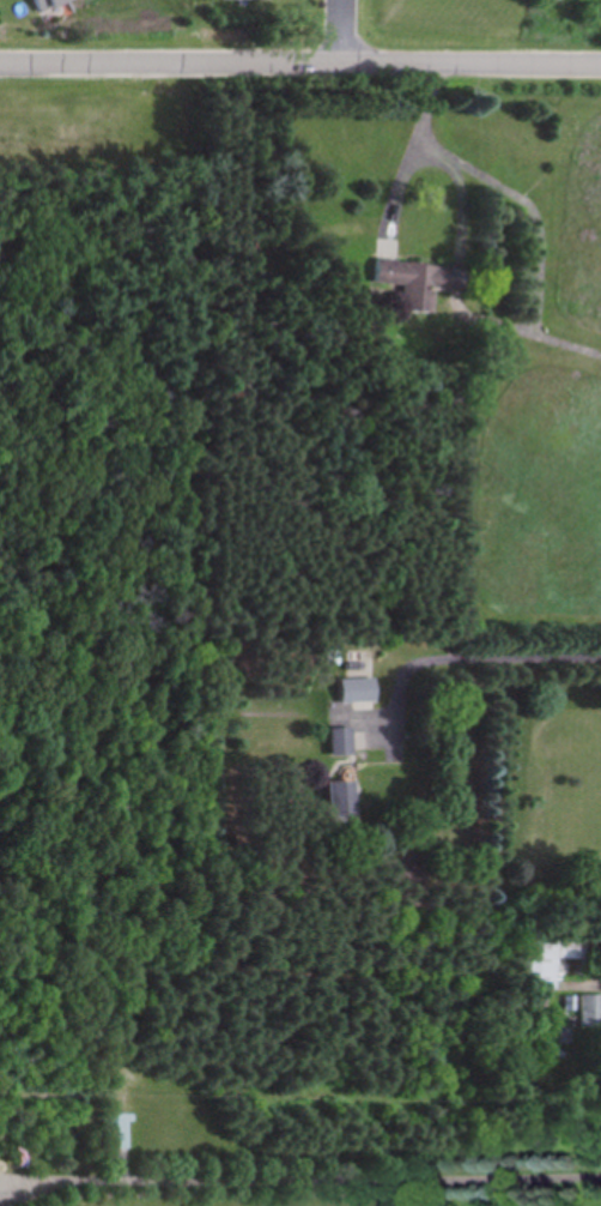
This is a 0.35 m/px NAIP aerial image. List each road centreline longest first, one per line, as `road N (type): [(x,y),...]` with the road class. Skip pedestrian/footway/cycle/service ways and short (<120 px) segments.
road 1 (residential): [(600,66),(0,64)]

